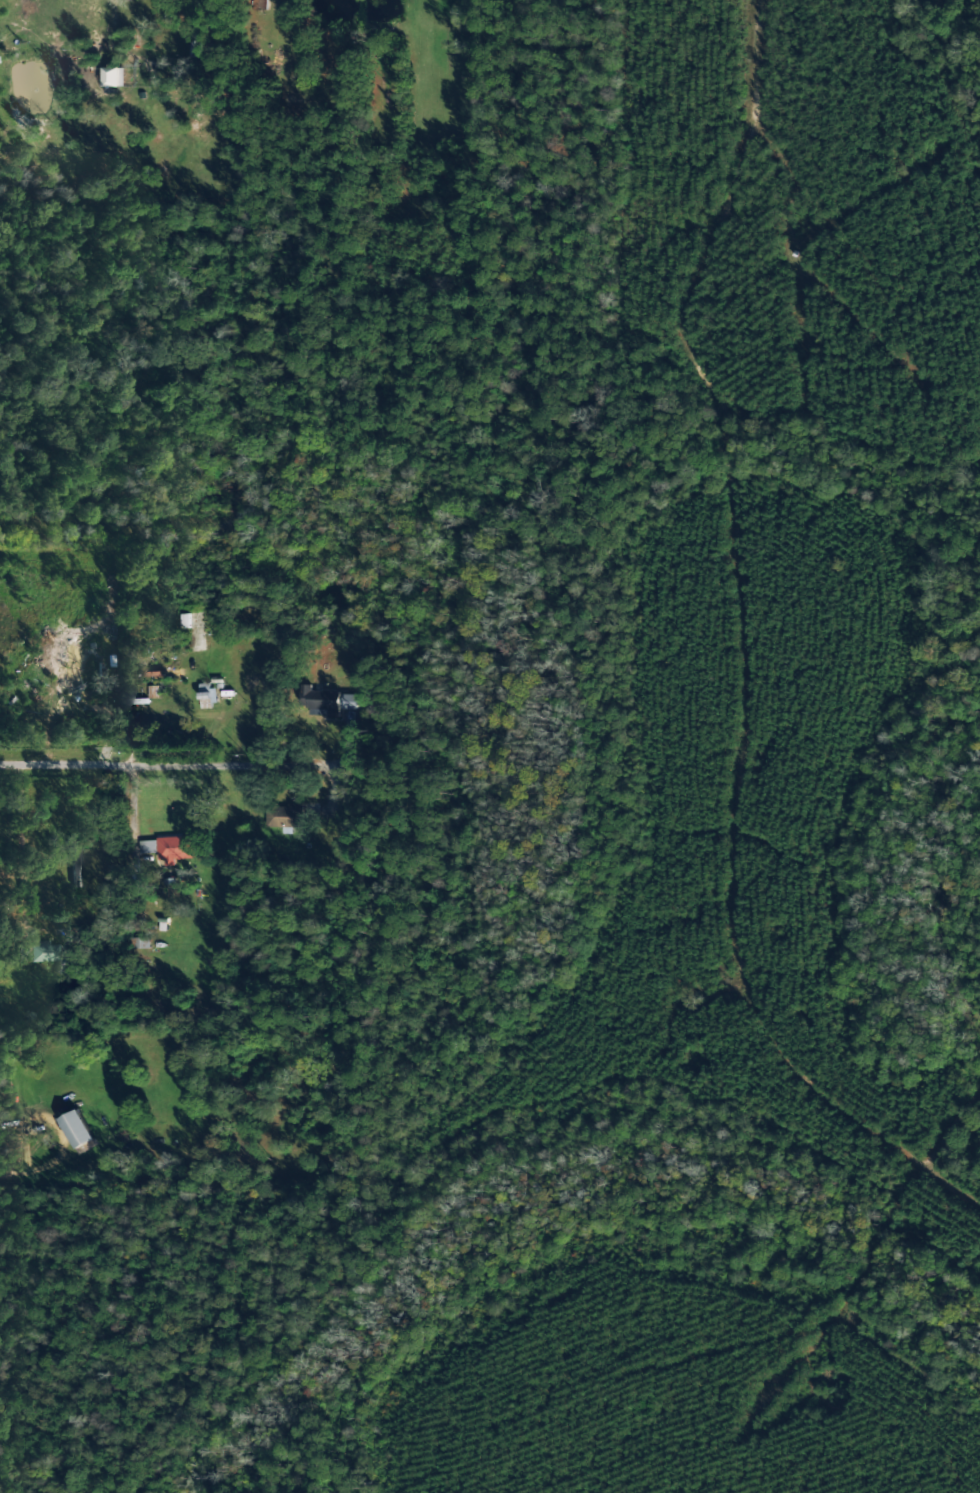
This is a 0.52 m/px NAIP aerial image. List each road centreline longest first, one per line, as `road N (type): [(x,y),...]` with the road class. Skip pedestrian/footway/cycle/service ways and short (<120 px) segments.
road 1 (residential): [(342,766),(0,761)]

